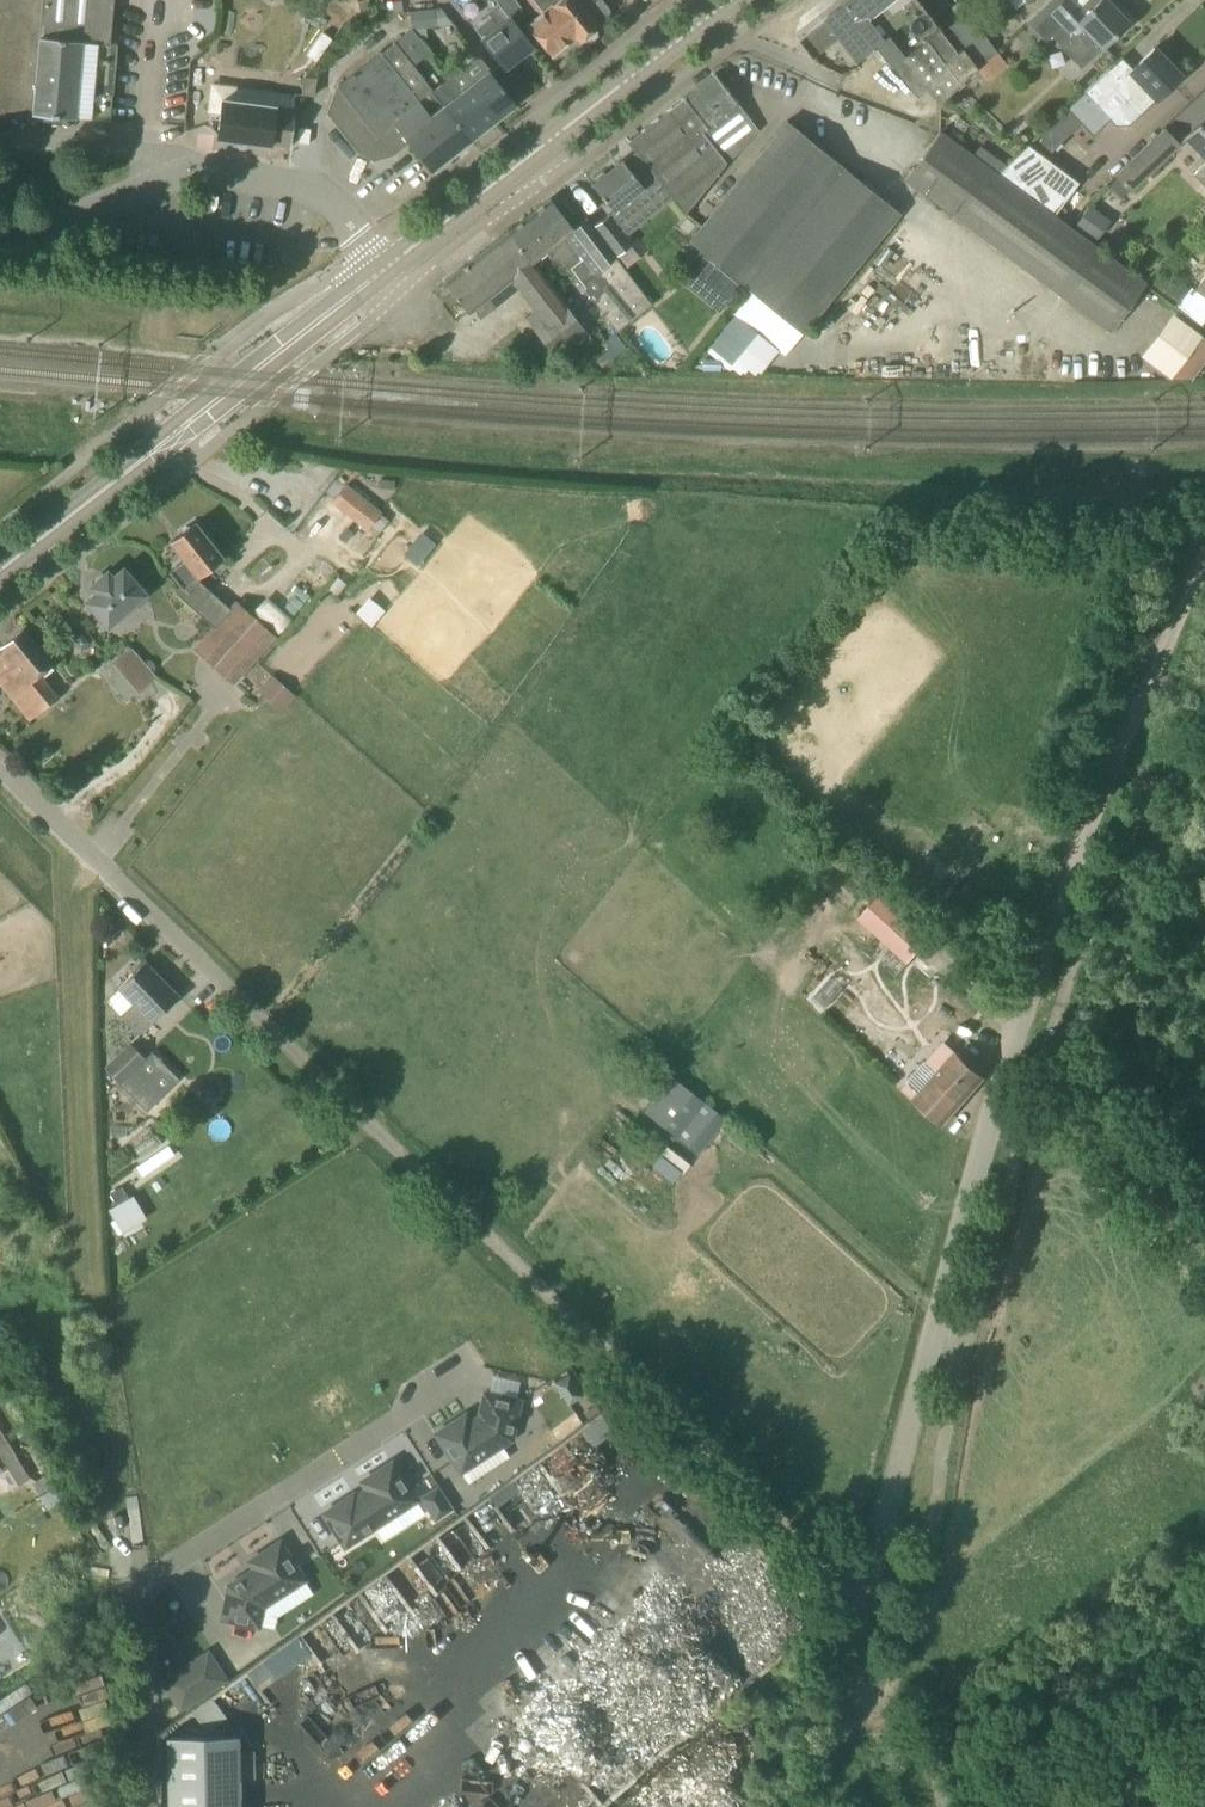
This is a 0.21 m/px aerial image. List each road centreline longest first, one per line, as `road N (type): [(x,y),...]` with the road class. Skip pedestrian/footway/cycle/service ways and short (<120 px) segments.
road 1 (residential): [(876,1646),(0,768)]
road 2 (residential): [(876,1646),(885,1582),(1044,975),(1204,559)]
road 3 (unclassified): [(134,1806),(141,1583),(469,1374)]
road 4 (tertiary): [(0,570),(383,271)]
road 5 (tertiary): [(383,271),(738,0)]
road 6 (residential): [(367,250),(312,191),(281,178),(183,173)]
road 7 (residential): [(183,173),(57,224),(0,234)]
road 8 (residential): [(0,138),(143,150),(183,173)]

